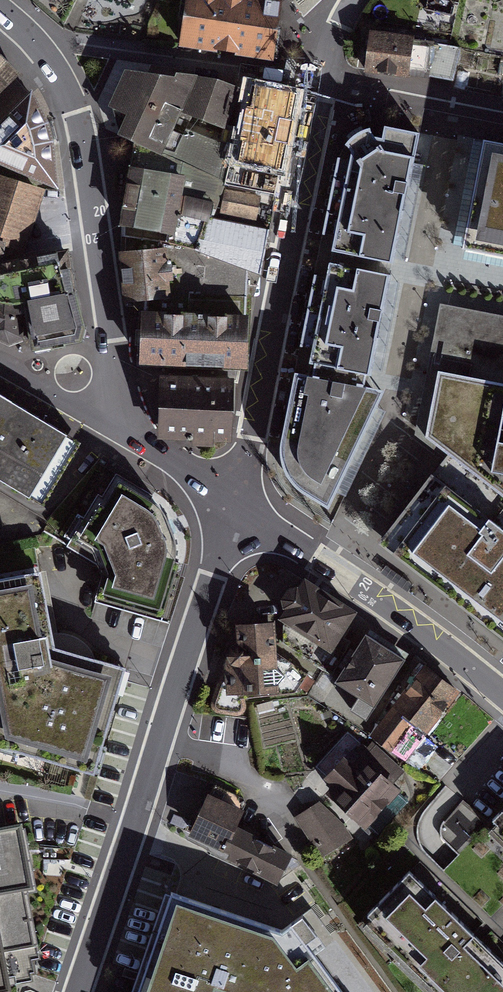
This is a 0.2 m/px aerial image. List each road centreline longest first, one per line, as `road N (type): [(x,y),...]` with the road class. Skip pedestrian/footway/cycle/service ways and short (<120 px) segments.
road 1 (residential): [(234,506),(78,991)]
road 2 (residential): [(324,80),(234,506)]
road 3 (residential): [(116,361),(82,119),(62,79),(0,18)]
road 4 (residential): [(502,694),(313,556)]
road 5 (residential): [(324,80),(502,113)]
road 6 (residential): [(234,506),(130,432)]

